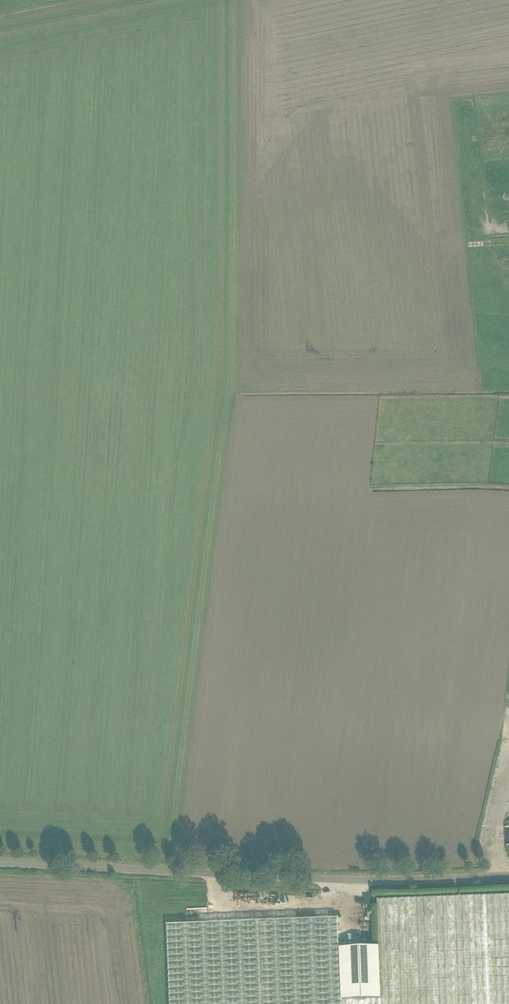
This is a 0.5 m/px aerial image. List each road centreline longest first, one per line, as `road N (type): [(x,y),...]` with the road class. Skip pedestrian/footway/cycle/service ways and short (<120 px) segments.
road 1 (unclassified): [(0,861),(322,877),(508,873)]

